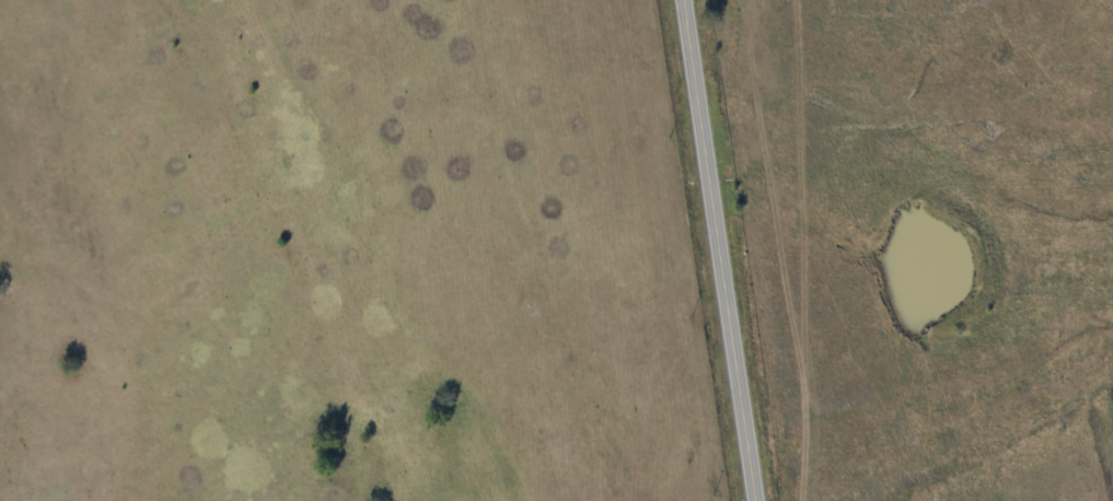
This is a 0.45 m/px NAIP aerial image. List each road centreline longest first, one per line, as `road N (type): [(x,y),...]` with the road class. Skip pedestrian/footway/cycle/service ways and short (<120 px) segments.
road 1 (tertiary): [(684,0),(757,500)]

